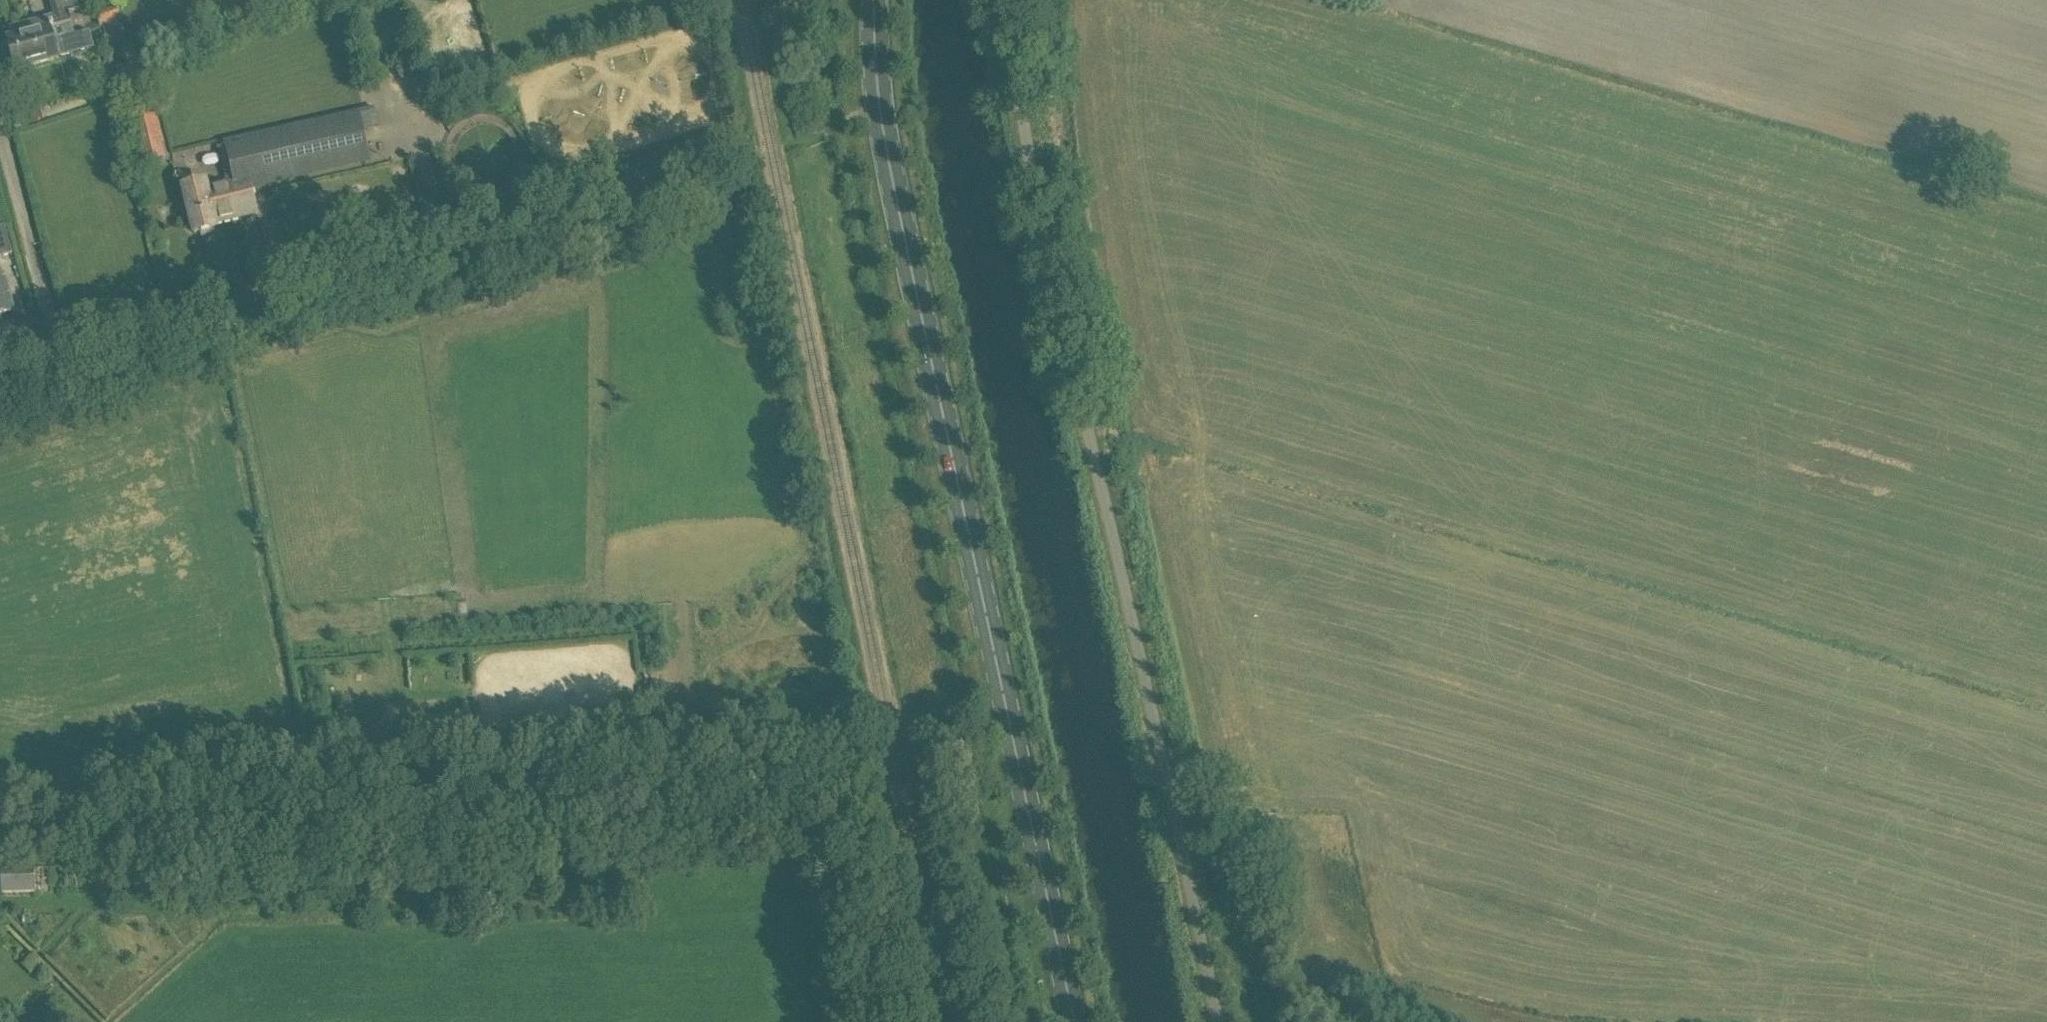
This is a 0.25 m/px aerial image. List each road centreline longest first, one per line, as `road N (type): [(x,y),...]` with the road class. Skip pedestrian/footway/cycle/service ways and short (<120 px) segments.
road 1 (unclassified): [(1011,0),(1013,63),(1035,193),(1220,1021)]
road 2 (secondary): [(1073,1021),(879,109),(874,0)]
road 3 (unclassified): [(60,352),(733,148)]
road 4 (unclassified): [(60,352),(0,131)]

